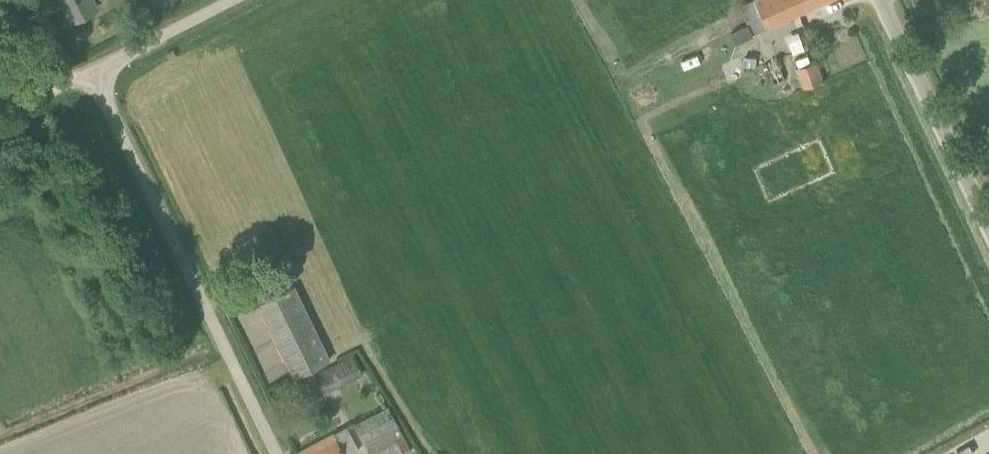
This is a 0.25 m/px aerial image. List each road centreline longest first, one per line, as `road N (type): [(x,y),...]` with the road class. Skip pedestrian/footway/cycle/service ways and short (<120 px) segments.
road 1 (unclassified): [(272,453),(92,66),(222,0)]
road 2 (unclassified): [(988,223),(882,0)]

